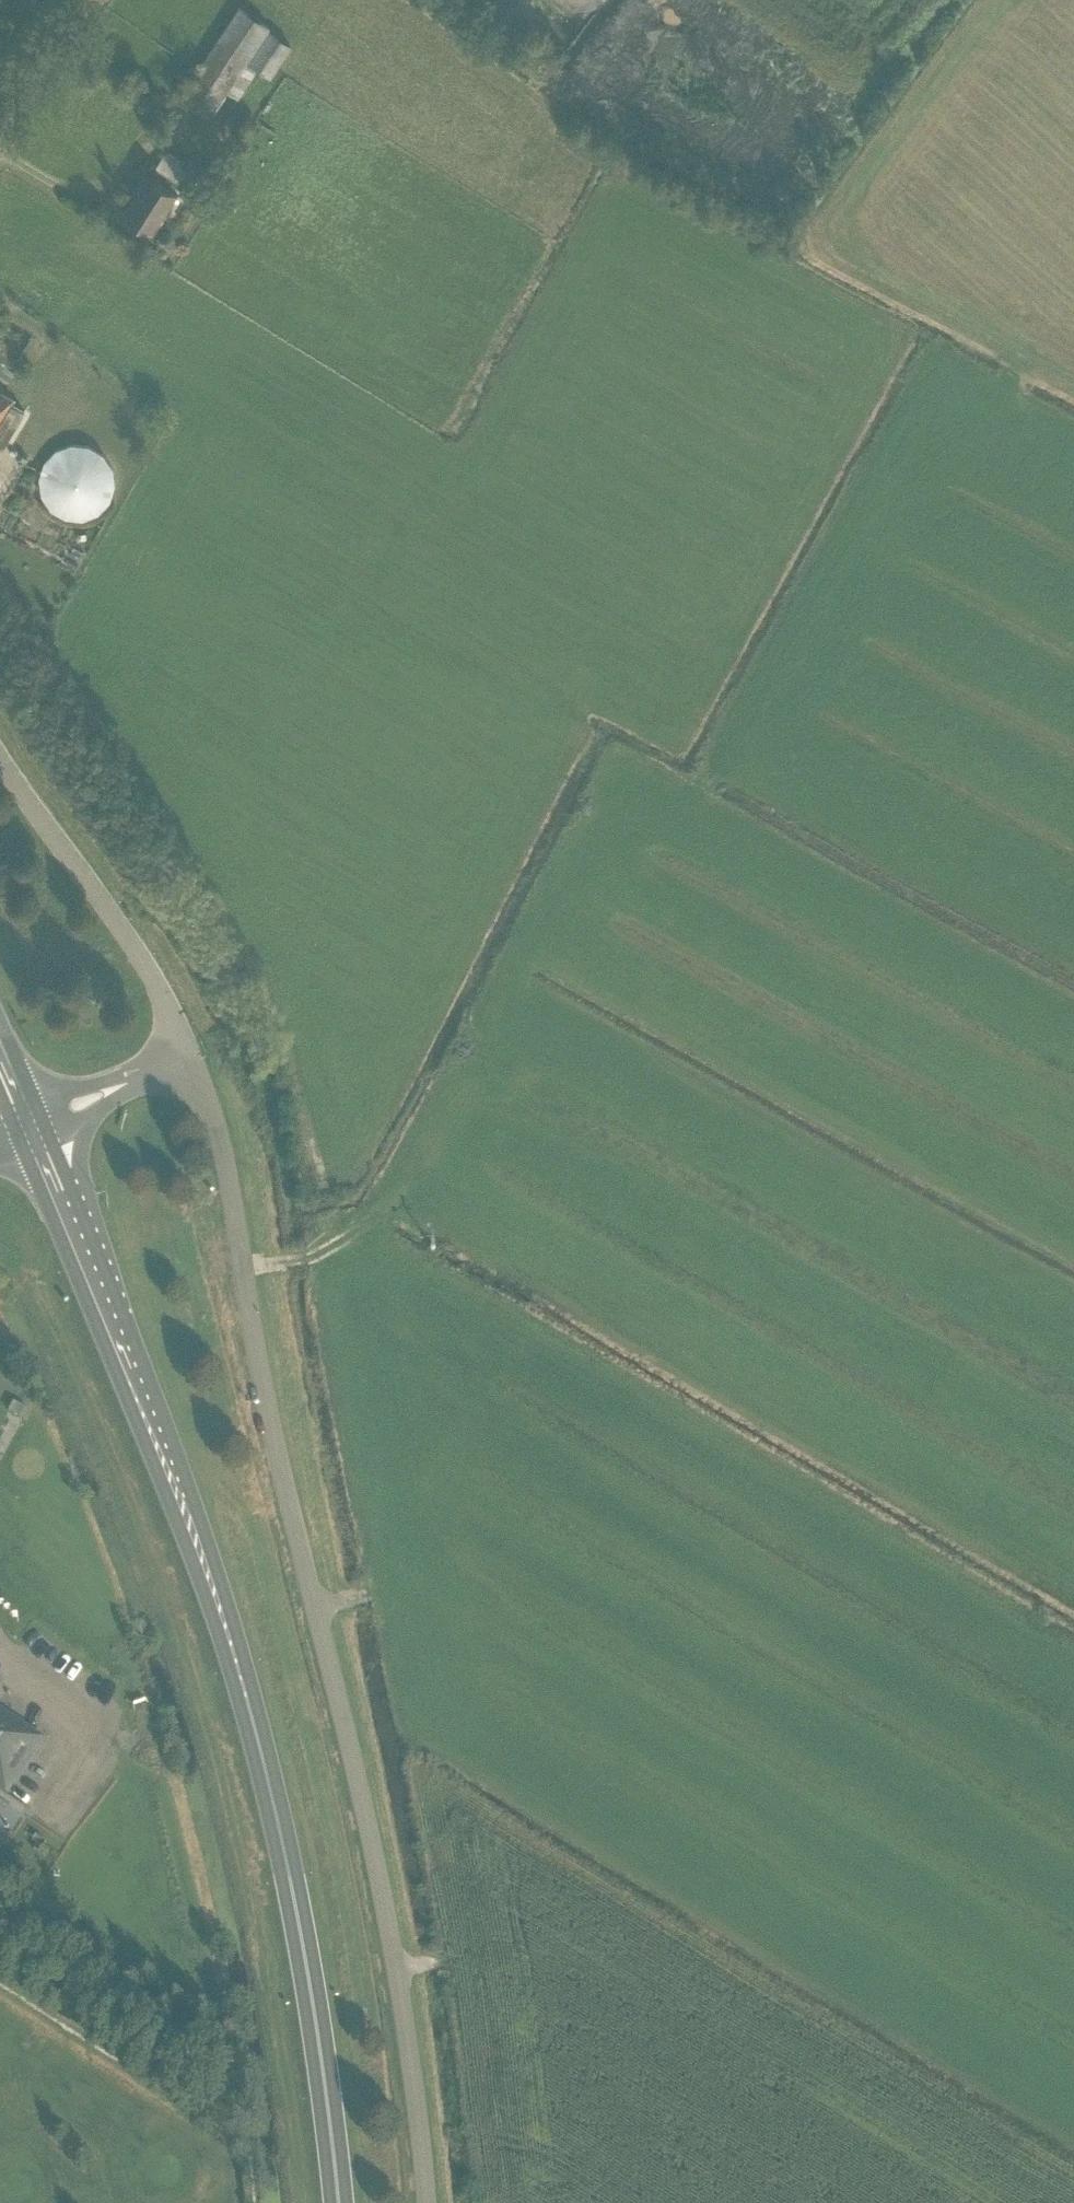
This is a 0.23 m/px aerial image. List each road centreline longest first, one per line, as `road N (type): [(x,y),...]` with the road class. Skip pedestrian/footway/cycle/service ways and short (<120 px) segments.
road 1 (unclassified): [(425,2202),(388,1930),(301,1561),(229,1164),(185,1052)]
road 2 (trunk): [(336,2202),(320,2047),(232,1648),(28,1130)]
road 3 (track): [(1006,0),(848,204),(857,246),(881,276),(1073,384)]
road 4 (tertiary): [(185,1052),(164,982),(104,886),(0,755)]
road 5 (tertiary): [(28,1130),(185,1052)]
road 6 (unclassified): [(0,134),(86,0)]

